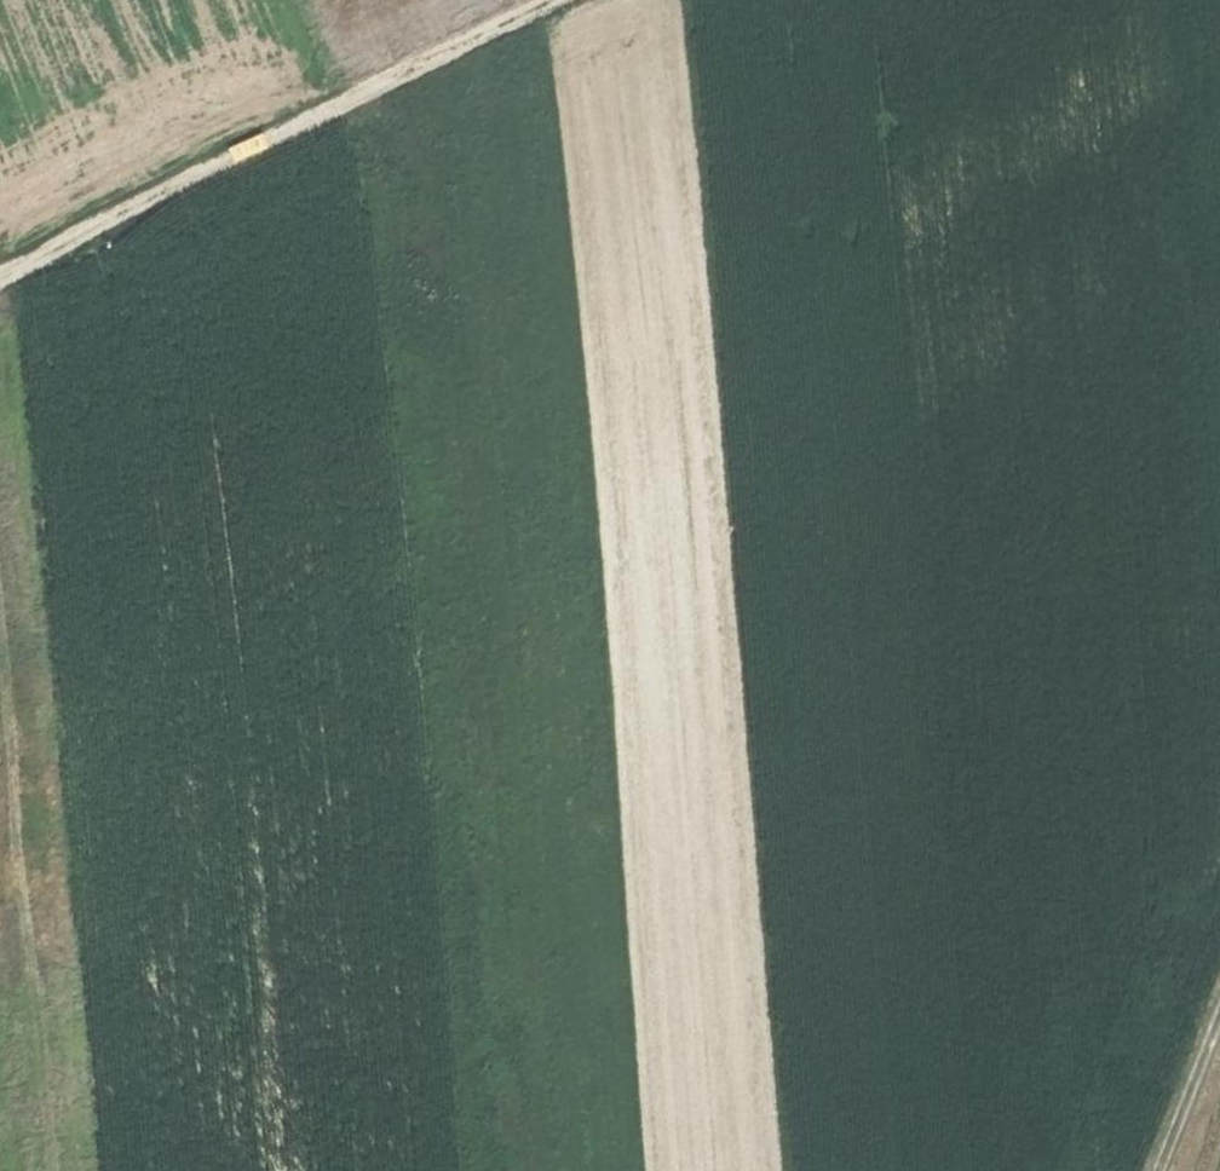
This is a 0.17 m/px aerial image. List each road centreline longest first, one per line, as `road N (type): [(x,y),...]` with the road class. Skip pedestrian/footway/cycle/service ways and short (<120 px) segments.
road 1 (track): [(554,0),(0,285)]

